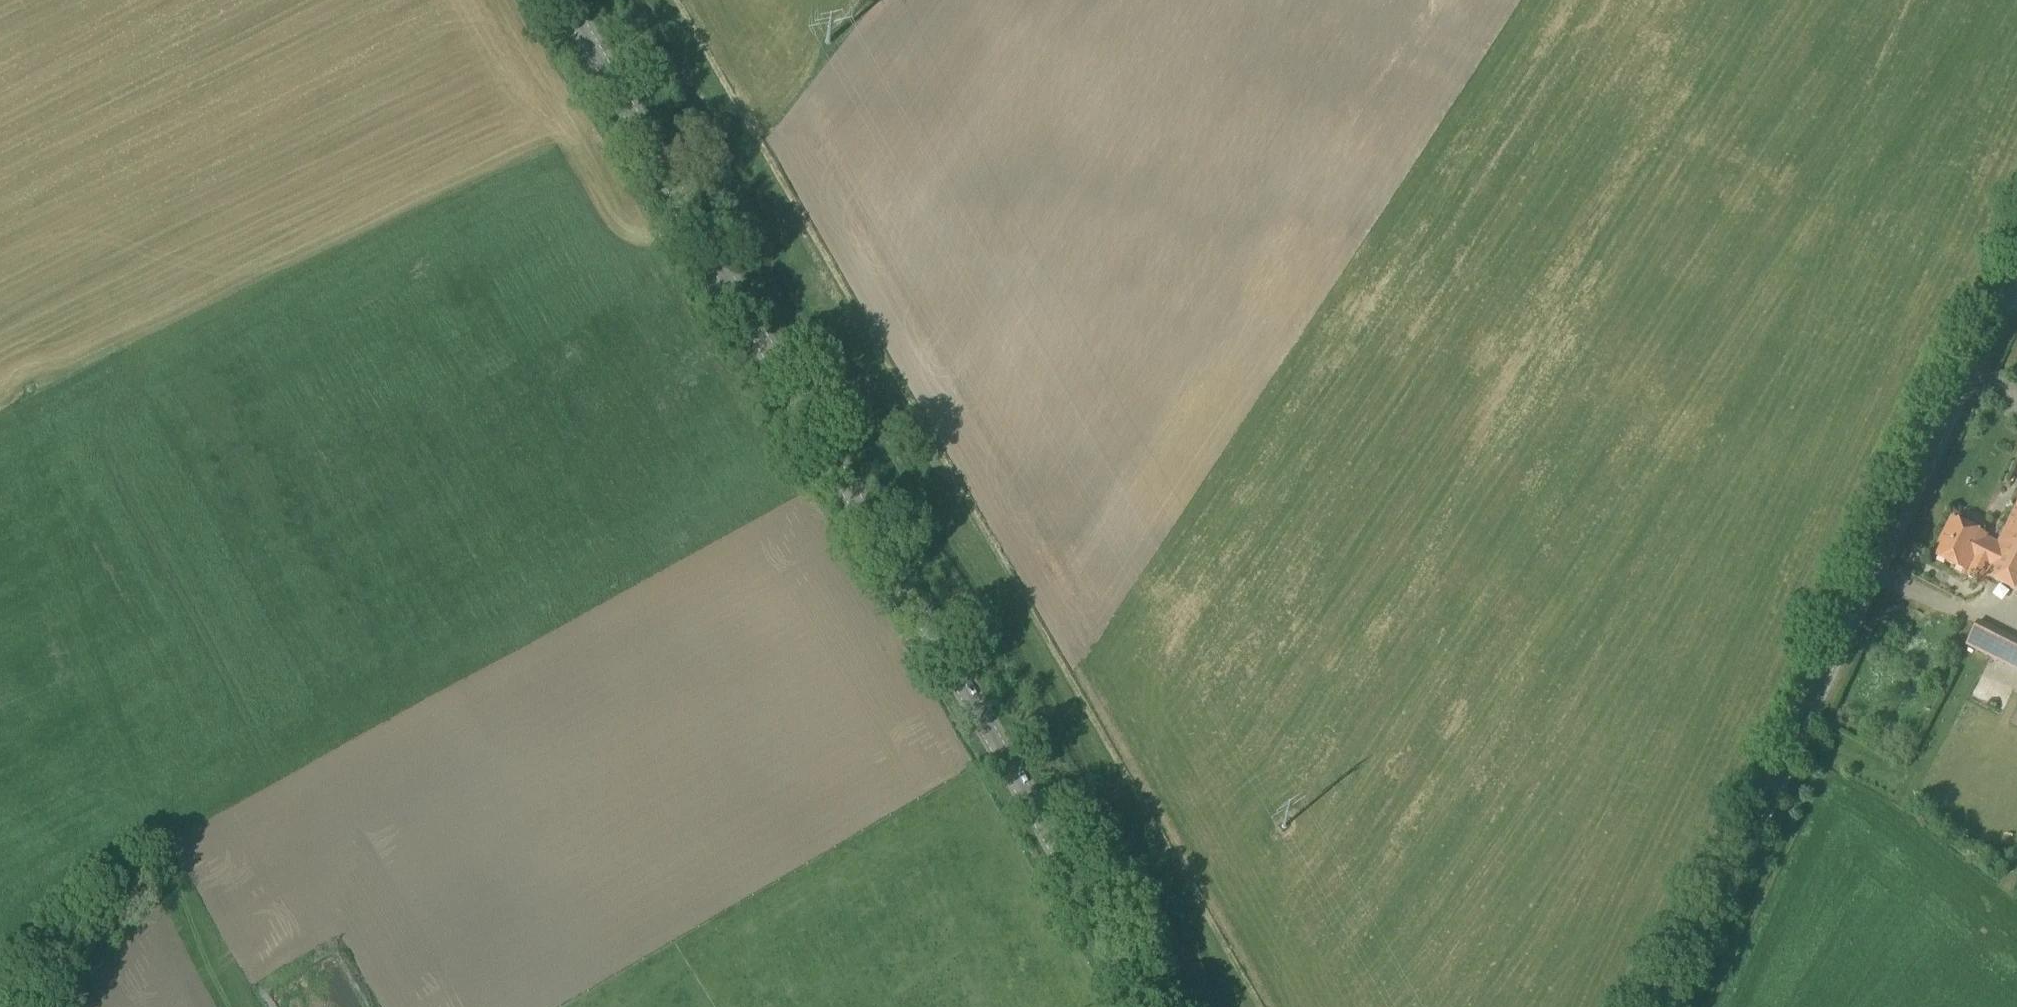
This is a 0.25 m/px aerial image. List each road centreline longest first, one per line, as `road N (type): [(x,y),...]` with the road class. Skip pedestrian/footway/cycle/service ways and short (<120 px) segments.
road 1 (secondary): [(1142,1006),(558,0)]
road 2 (tertiary): [(1672,1006),(2016,285)]

